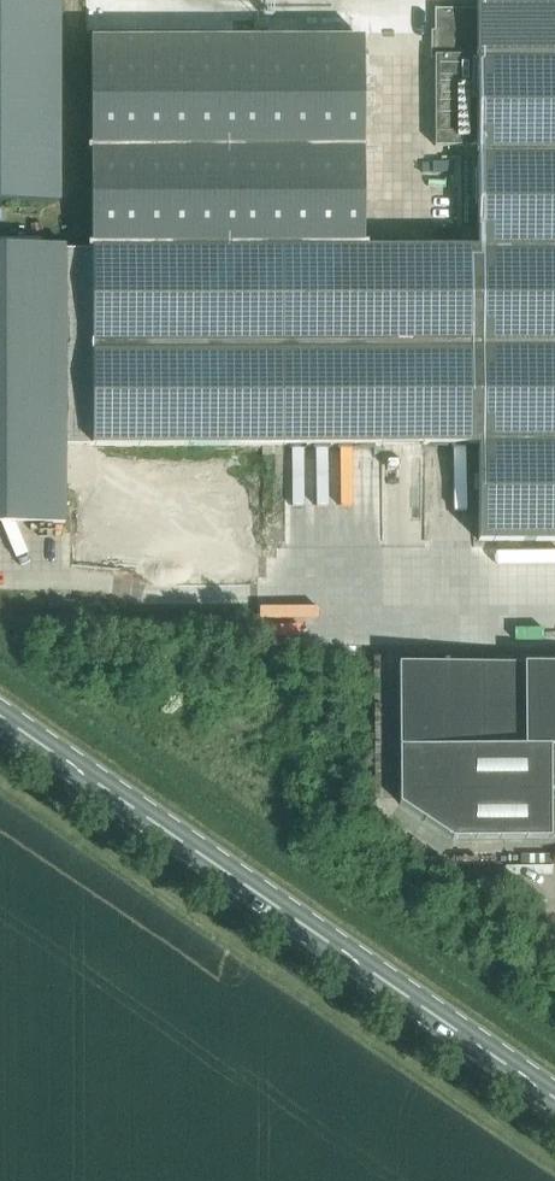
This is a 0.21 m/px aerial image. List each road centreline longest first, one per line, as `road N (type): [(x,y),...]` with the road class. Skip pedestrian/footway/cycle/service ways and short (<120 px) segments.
road 1 (secondary): [(554,1099),(0,717)]

